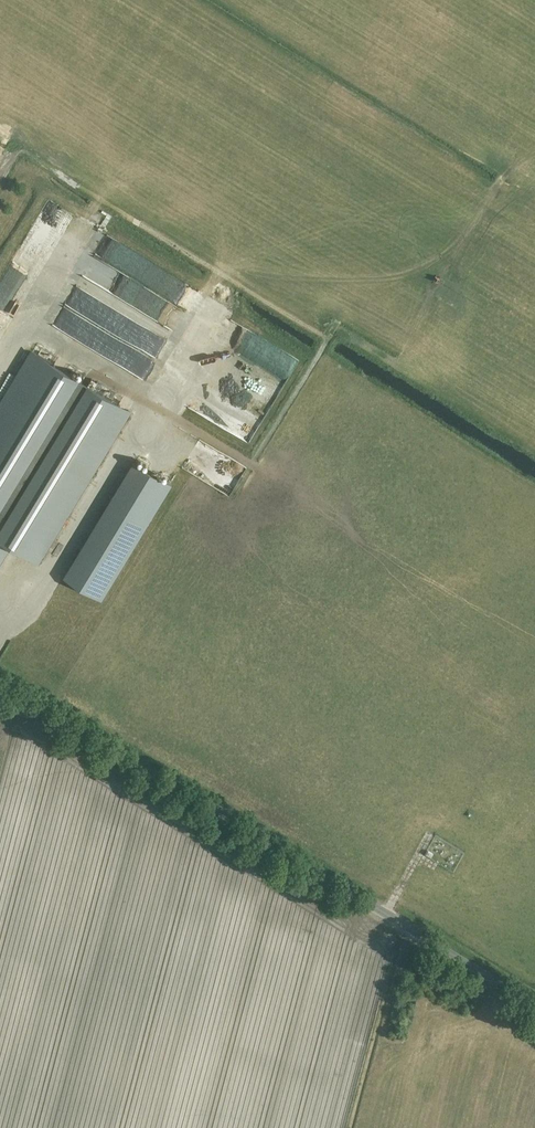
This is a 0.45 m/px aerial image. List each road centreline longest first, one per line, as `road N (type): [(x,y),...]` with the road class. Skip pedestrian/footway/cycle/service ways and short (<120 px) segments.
road 1 (unclassified): [(534,1005),(0,675)]

